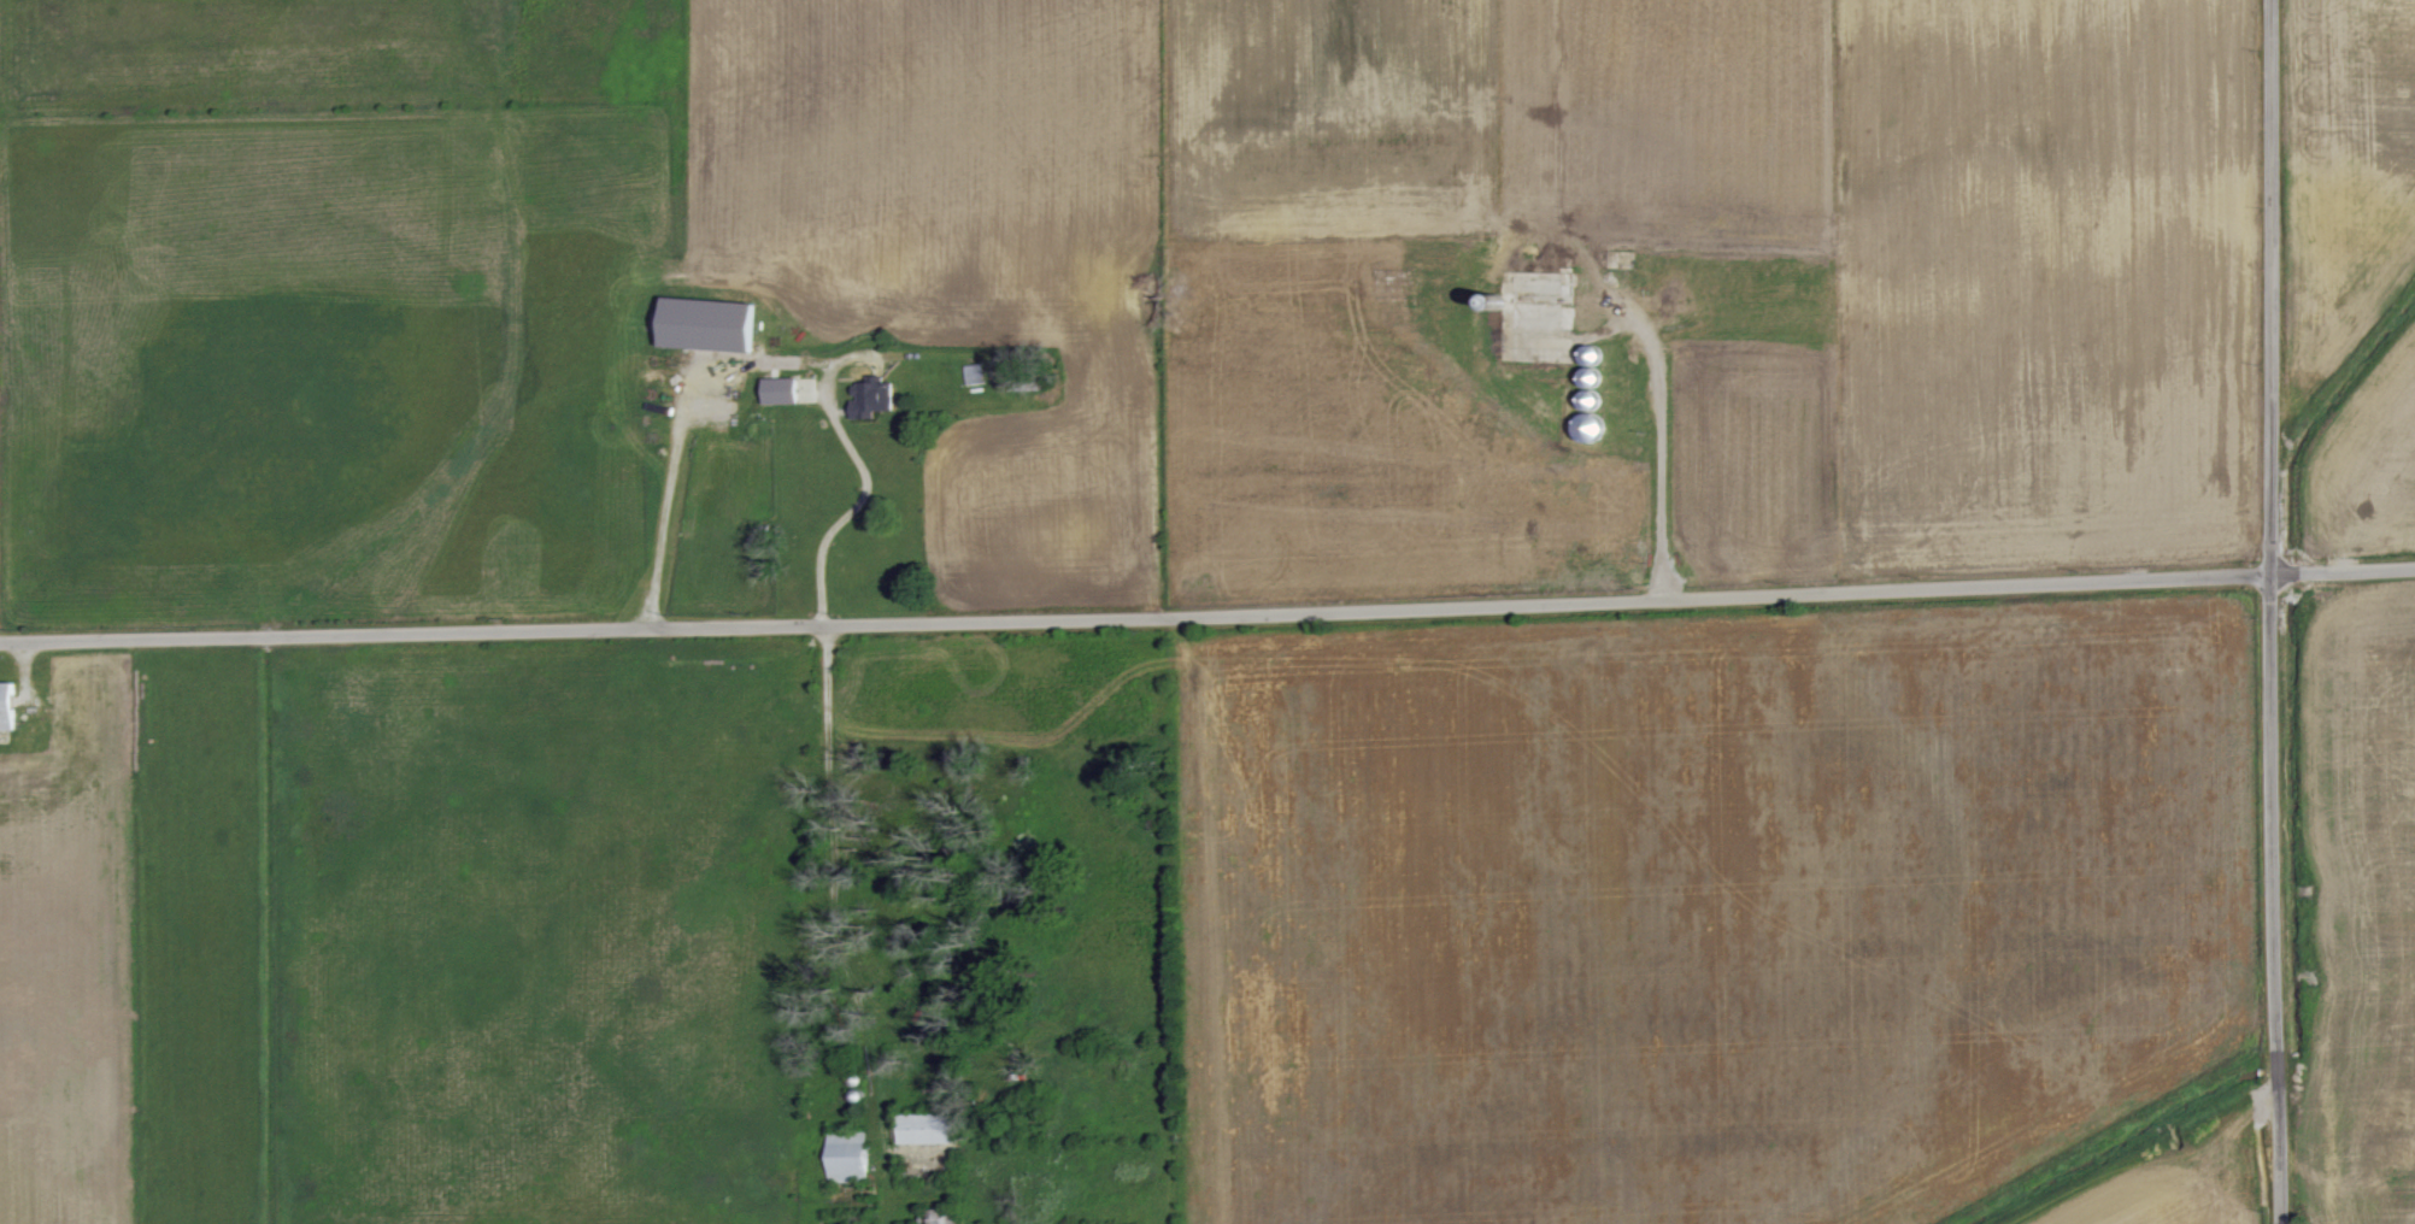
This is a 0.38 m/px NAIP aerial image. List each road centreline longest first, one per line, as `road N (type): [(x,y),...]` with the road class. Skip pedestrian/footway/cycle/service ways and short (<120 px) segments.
road 1 (residential): [(2414,569),(830,626),(0,643)]
road 2 (tertiary): [(2281,1223),(2273,0)]

